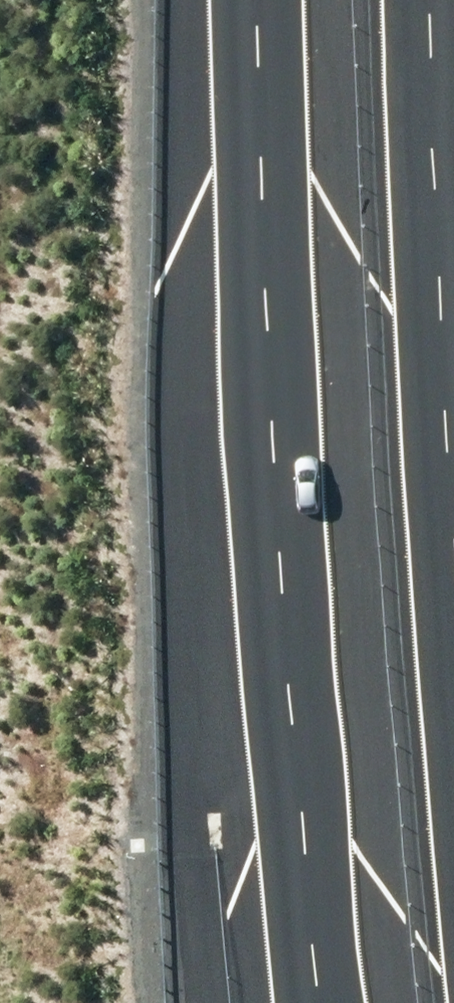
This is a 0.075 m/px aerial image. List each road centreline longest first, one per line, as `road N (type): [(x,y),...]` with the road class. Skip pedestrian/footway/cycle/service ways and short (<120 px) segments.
road 1 (motorway): [(328,1002),(278,454),(263,0)]
road 2 (motorway): [(437,0),(453,438)]

